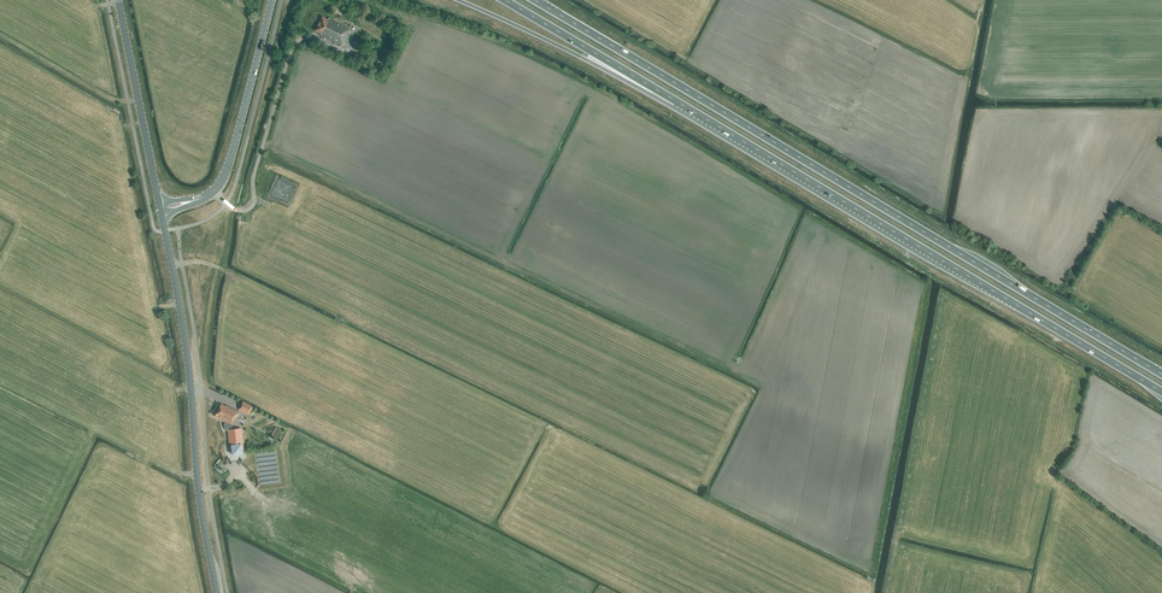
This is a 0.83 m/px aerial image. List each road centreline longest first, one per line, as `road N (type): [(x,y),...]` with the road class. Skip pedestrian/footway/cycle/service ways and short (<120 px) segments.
road 1 (trunk): [(1161,374),(535,0)]
road 2 (trunk): [(676,101),(1161,392)]
road 3 (tertiary): [(216,592),(161,216)]
road 4 (trunk): [(458,0),(676,101)]
road 5 (secondary): [(203,198),(222,180),(232,154),(273,0)]
road 6 (secondary): [(159,203),(118,0)]
road 7 (trunk): [(504,0),(676,101)]

